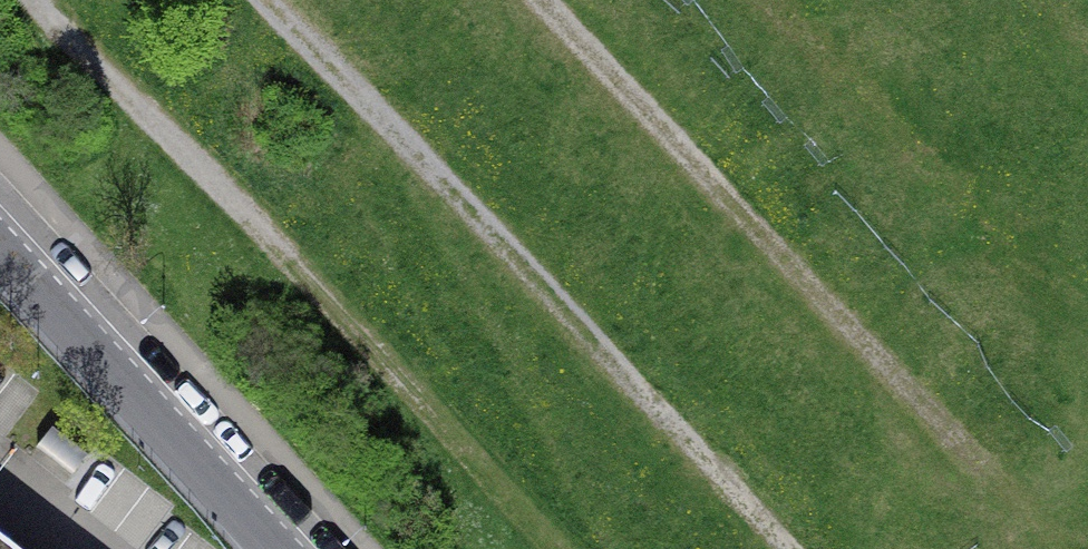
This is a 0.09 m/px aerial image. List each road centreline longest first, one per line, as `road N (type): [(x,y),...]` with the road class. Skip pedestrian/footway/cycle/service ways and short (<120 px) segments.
road 1 (track): [(272,0),(804,548)]
road 2 (track): [(553,0),(1087,540)]
road 3 (residential): [(288,548),(0,237)]

